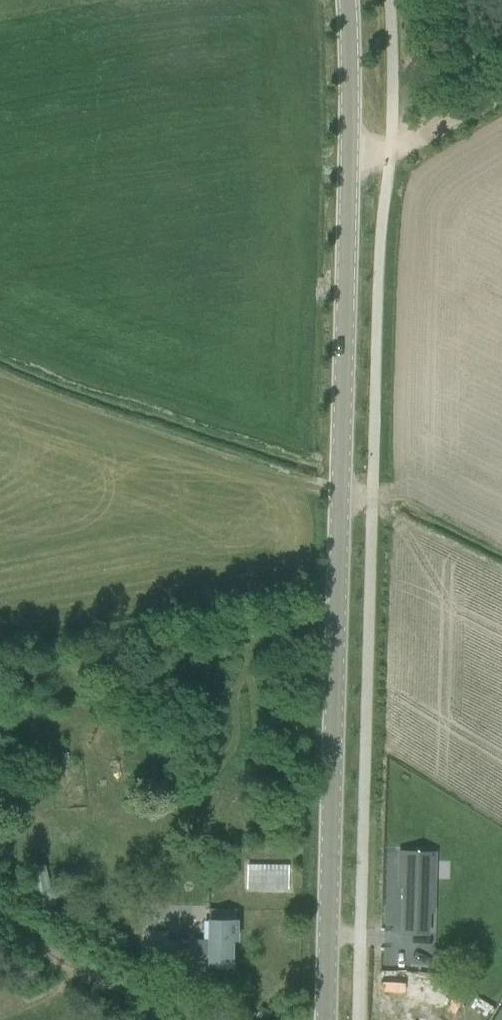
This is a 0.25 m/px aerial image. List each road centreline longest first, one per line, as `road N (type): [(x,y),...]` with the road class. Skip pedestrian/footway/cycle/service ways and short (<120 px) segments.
road 1 (tertiary): [(326,1019),(348,0)]
road 2 (track): [(143,1019),(0,930)]
road 3 (track): [(391,151),(501,87)]

